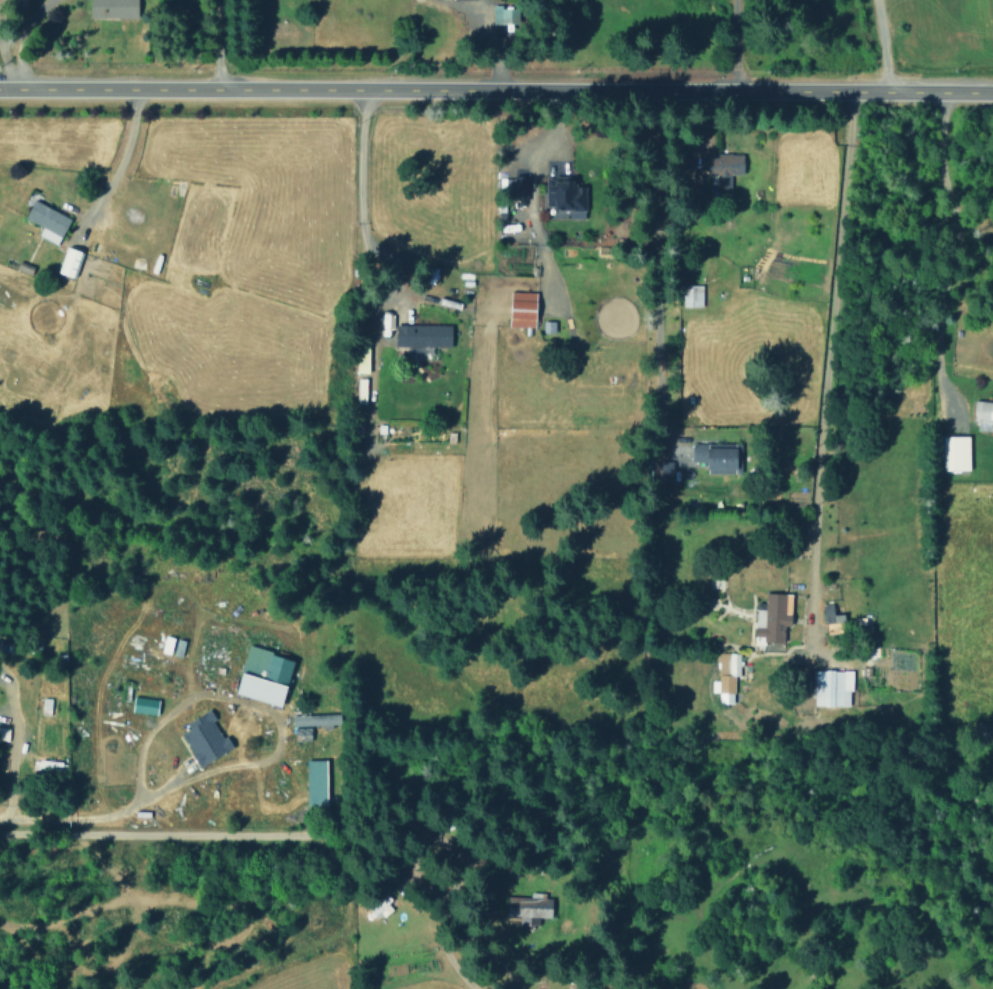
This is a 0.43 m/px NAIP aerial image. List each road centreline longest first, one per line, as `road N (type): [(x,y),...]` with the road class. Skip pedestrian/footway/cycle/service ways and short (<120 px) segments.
road 1 (secondary): [(992,96),(737,89),(0,92)]

